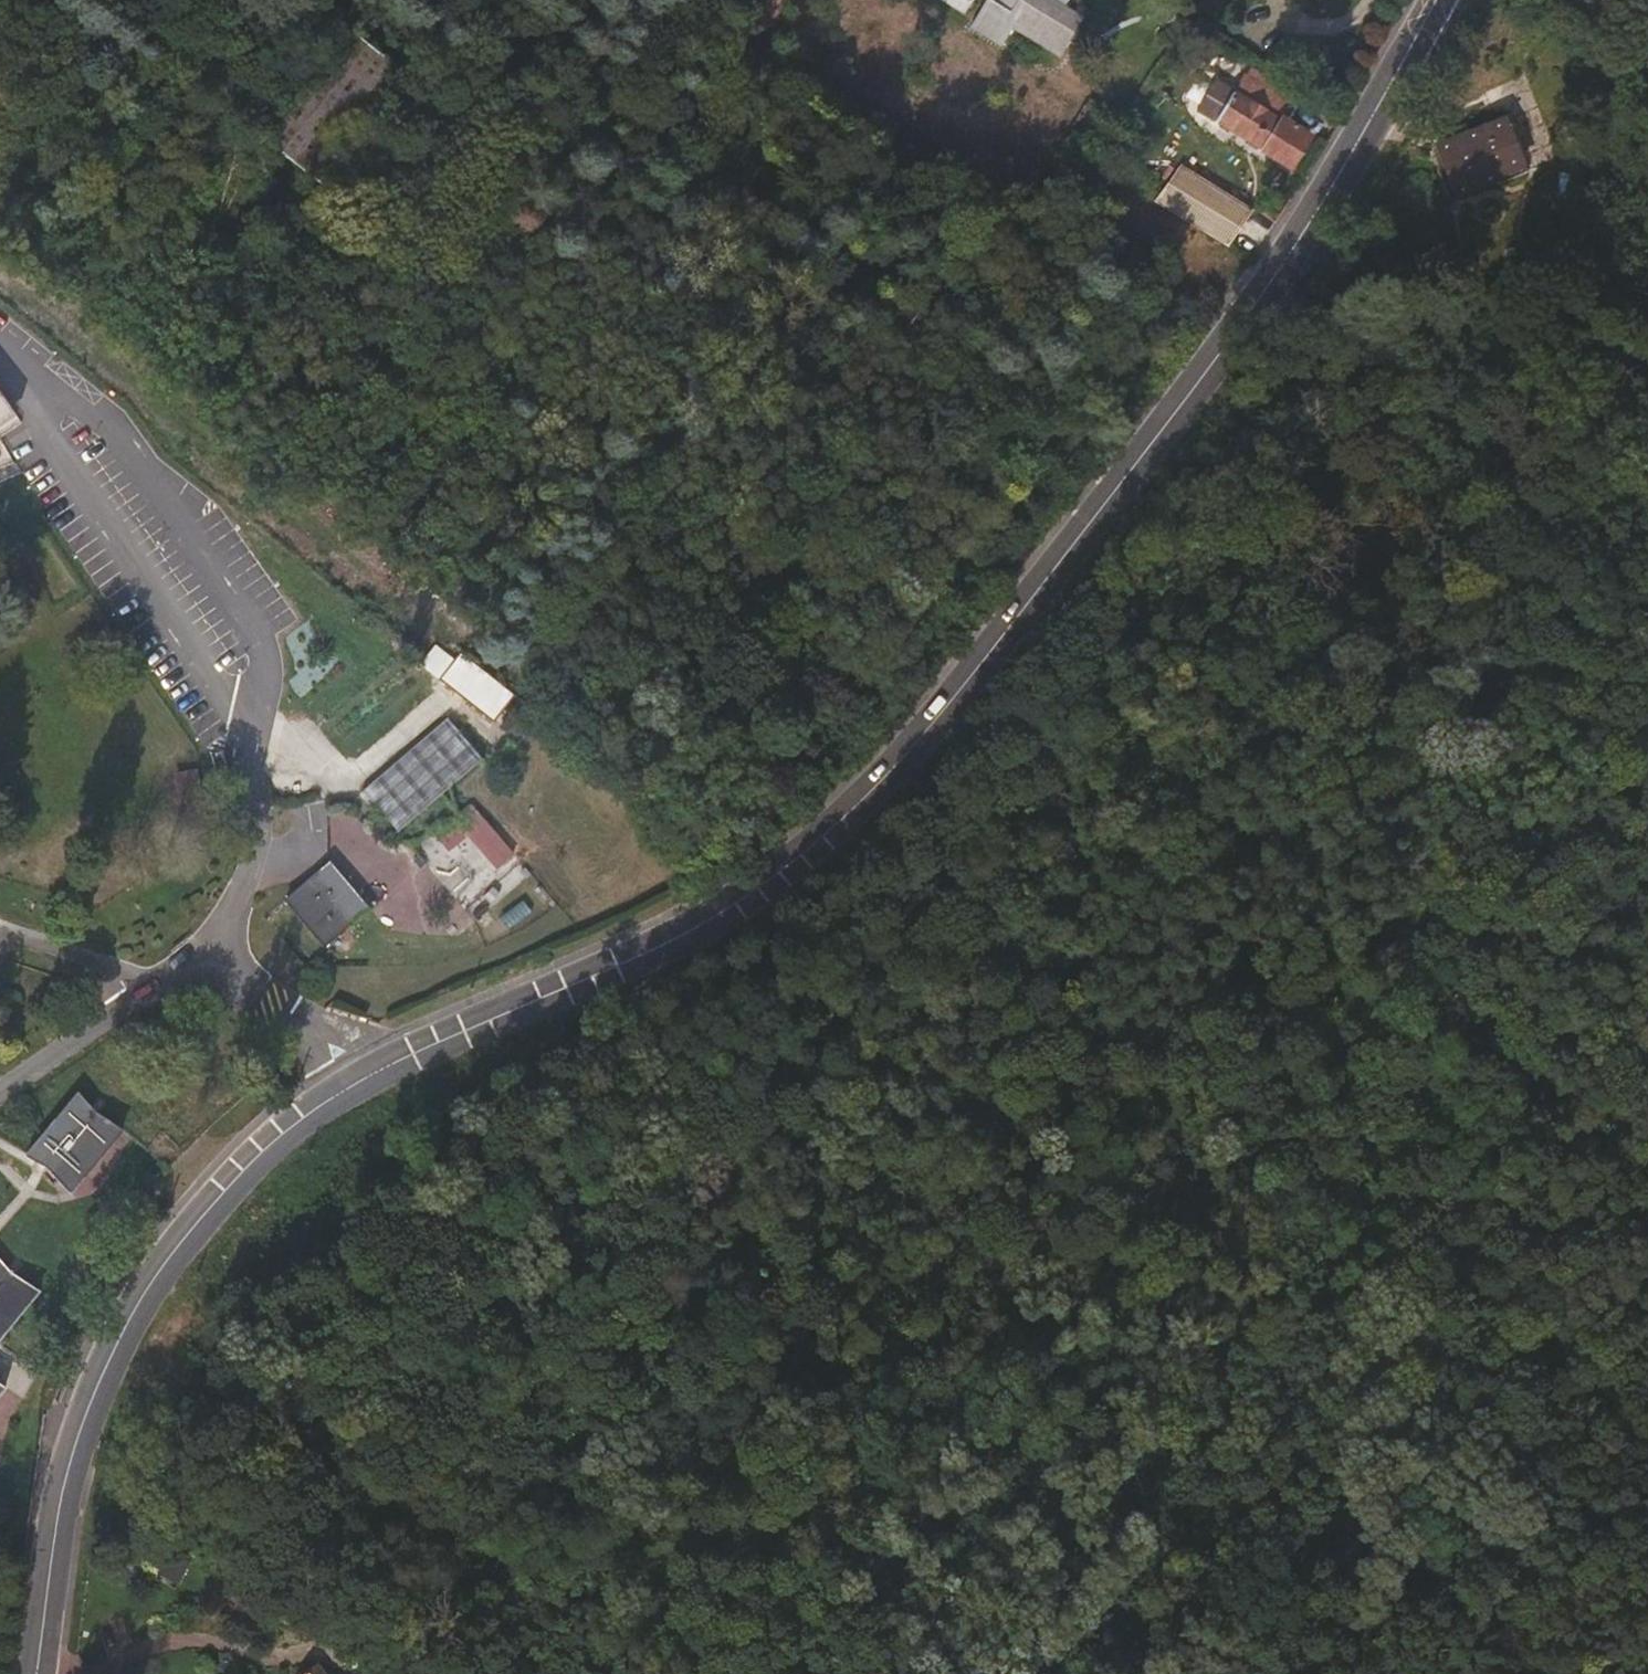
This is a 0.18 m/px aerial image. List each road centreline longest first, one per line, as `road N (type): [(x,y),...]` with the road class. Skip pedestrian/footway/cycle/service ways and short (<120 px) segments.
road 1 (secondary): [(1435,0),(1346,160),(1086,527),(912,755),(830,844),(728,911),(360,1080),(275,1141),(201,1211),(124,1314),(93,1399),(66,1486),(36,1673)]

